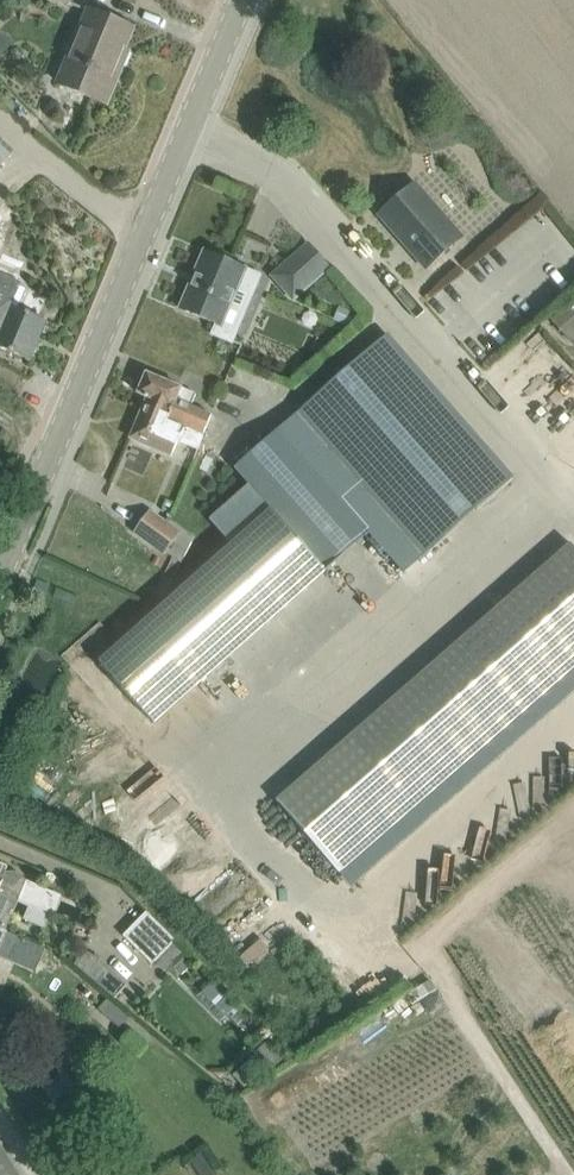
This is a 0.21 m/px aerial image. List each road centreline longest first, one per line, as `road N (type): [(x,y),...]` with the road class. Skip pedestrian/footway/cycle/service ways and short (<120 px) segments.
road 1 (tertiary): [(0,575),(240,0)]

